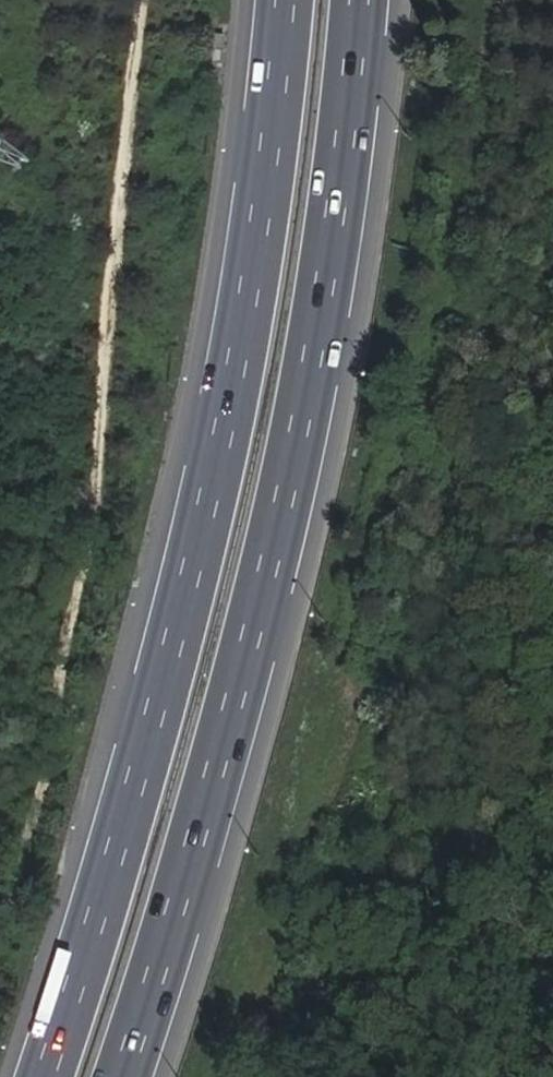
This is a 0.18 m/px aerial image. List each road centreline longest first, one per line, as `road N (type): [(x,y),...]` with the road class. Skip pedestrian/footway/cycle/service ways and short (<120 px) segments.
road 1 (trunk): [(286,0),(261,215),(215,479),(126,820),(43,1076)]
road 2 (trunk): [(121,1076),(251,642),(301,428),(362,0)]

